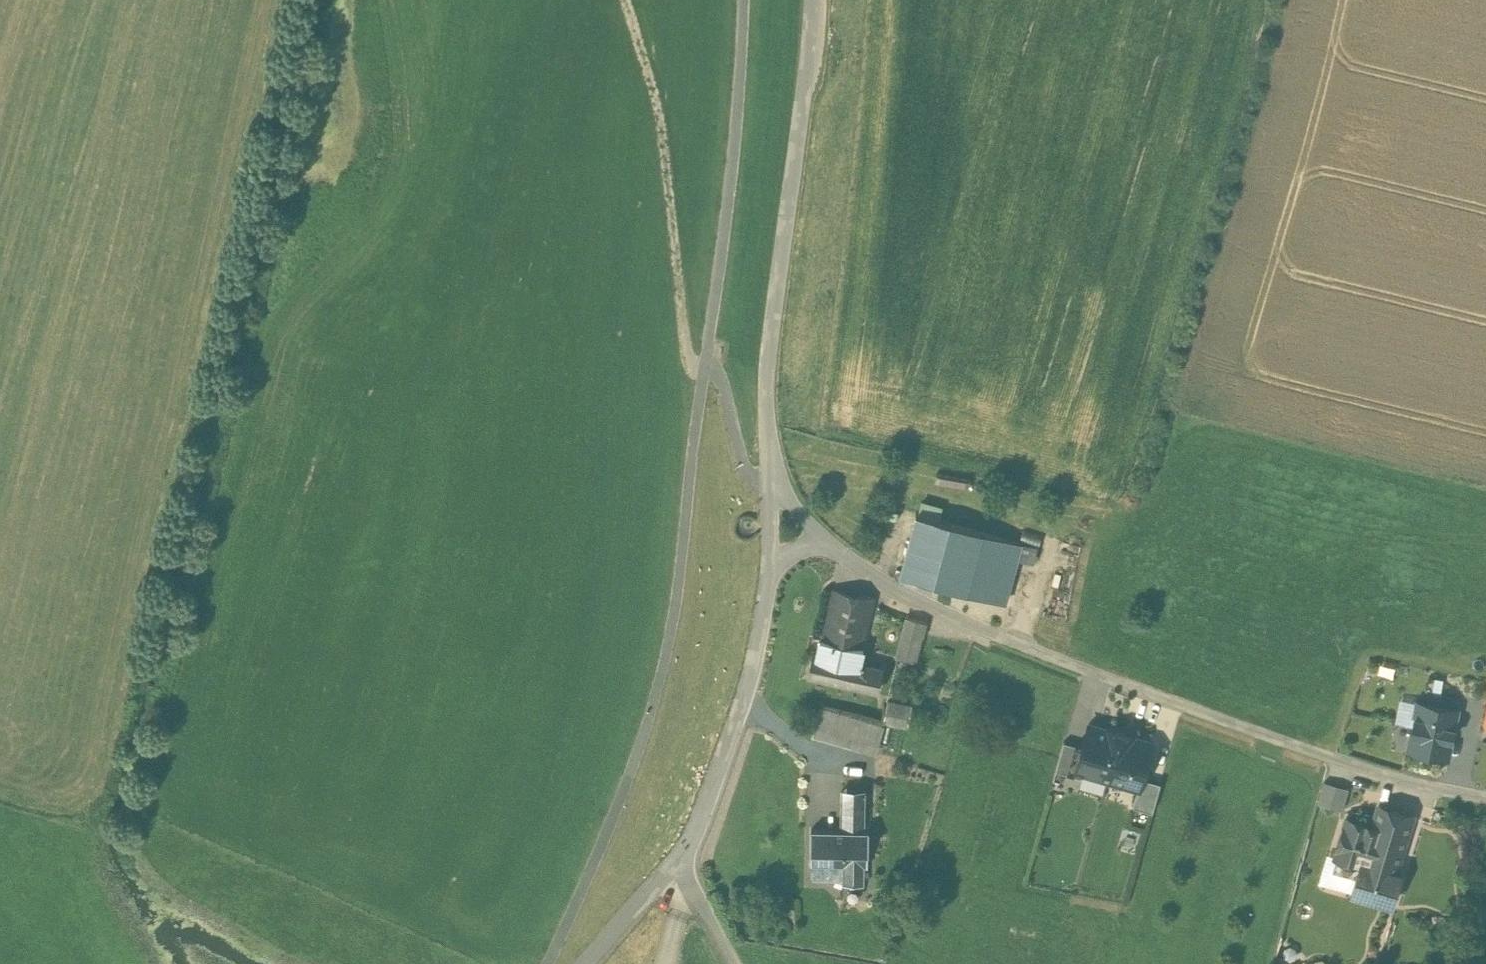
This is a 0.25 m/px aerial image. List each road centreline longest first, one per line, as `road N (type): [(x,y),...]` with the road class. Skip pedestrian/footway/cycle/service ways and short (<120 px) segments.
road 1 (unclassified): [(1485,800),(1333,762),(921,607),(827,546)]
road 2 (unclassified): [(771,483),(767,393),(813,0)]
road 3 (unclassified): [(588,963),(694,838),(752,670),(773,562)]
road 4 (track): [(715,362),(695,363),(687,351),(663,118),(627,0)]
road 5 (track): [(704,364),(686,345),(659,109),(625,0)]
road 6 (track): [(711,333),(742,460),(771,483)]

